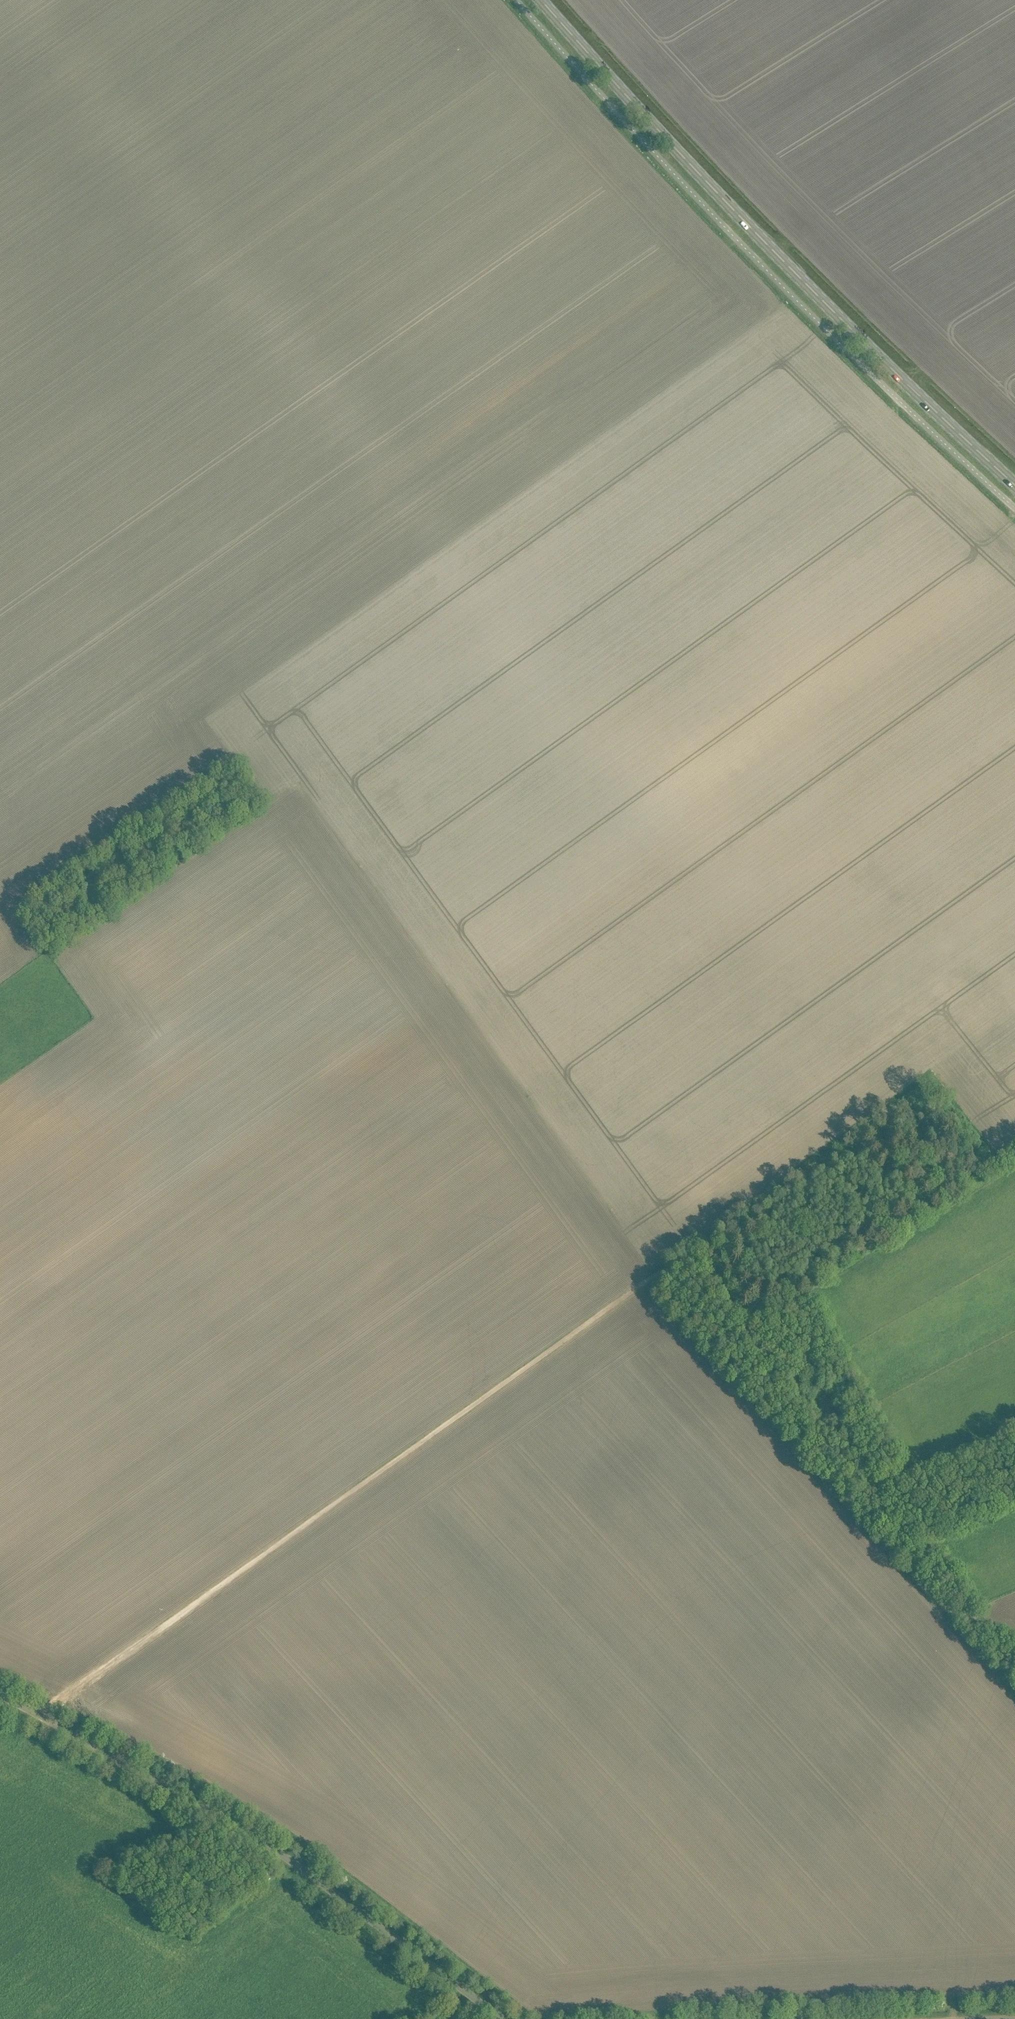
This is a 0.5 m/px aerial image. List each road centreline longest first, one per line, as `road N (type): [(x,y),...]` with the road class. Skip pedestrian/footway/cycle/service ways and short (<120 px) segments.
road 1 (track): [(1014,1638),(948,1609),(925,1588),(813,1373),(754,1348),(692,1262),(647,1281),(40,1716)]
road 2 (unclassified): [(1014,509),(759,264),(517,0)]
road 3 (primary): [(1014,485),(771,250),(543,0)]
road 4 (unclassified): [(501,2018),(271,1848),(0,1696)]

